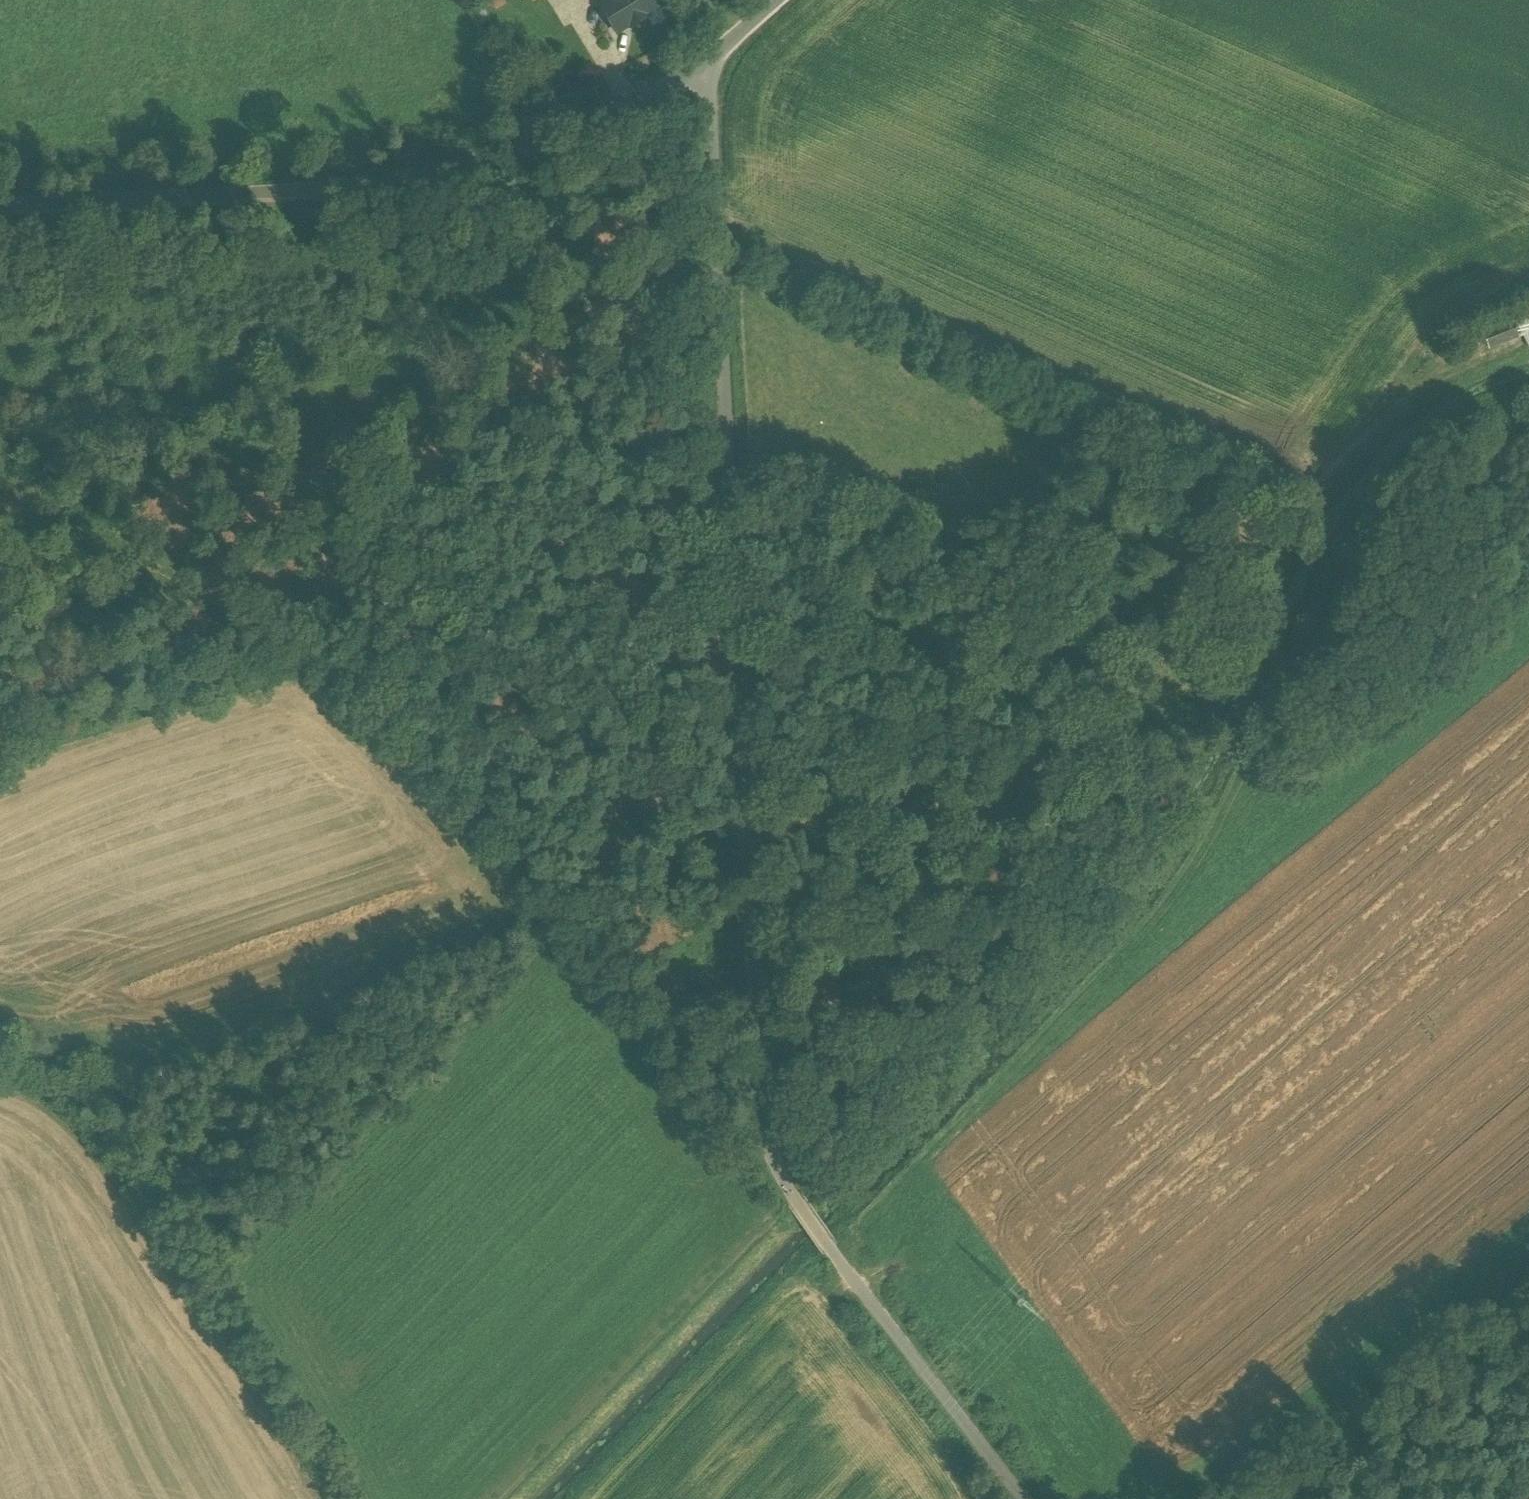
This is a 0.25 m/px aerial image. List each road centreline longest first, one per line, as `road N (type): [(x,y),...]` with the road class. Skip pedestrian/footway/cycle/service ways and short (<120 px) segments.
road 1 (unclassified): [(702,62),(737,933),(748,1031),(800,1208),(1023,1498)]
road 2 (unclassified): [(702,62),(482,155),(372,182),(146,206),(0,207)]

